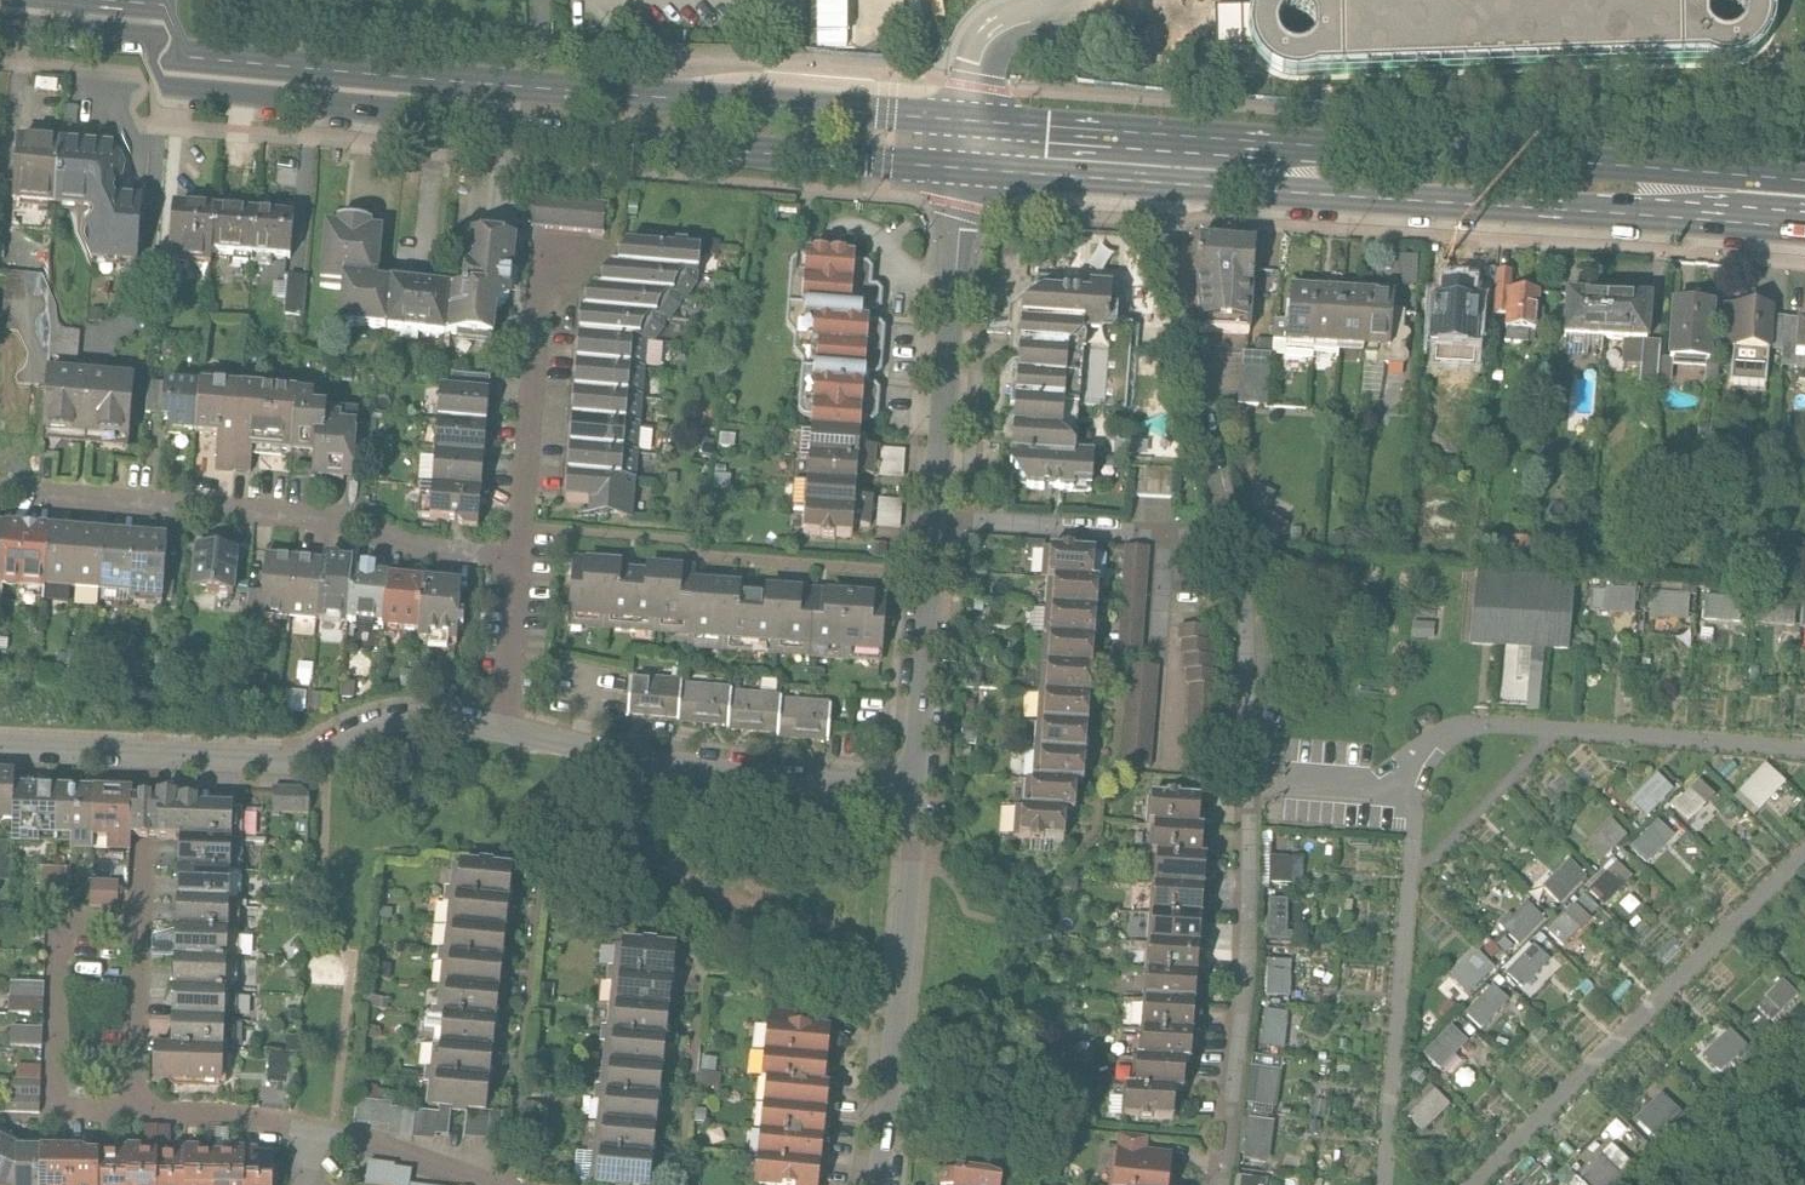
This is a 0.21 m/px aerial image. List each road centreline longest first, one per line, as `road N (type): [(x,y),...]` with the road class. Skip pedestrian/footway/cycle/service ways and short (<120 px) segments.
road 1 (primary): [(968,148),(896,112),(0,37)]
road 2 (primary): [(0,71),(892,161),(968,148)]
road 3 (residential): [(936,521),(1166,529),(1234,524),(1245,610),(1244,881),(1226,1092),(1232,1120),(1215,1184)]
road 4 (primary): [(1188,165),(1272,188),(1328,193),(1754,218),(1804,209)]
road 5 (primary): [(1804,189),(1755,177),(1324,143),(1188,165)]
road 6 (residential): [(519,562),(408,545),(314,514),(0,494)]
road 7 (residential): [(504,728),(683,766),(912,790)]
road 8 (residential): [(879,1184),(912,790)]
road 9 (residential): [(936,521),(968,148)]
road 10 (residential): [(147,757),(280,761),(417,714),(504,728)]
road 11 (residential): [(138,918),(72,917),(70,1111),(136,1111)]
road 12 (residential): [(519,562),(545,308),(566,258)]
road 13 (residential): [(912,790),(936,521)]
road 14 (residential): [(549,1184),(310,1124)]
road 15 (primary): [(968,148),(1188,165)]
road 16 (residential): [(1076,0),(1017,22),(985,44),(968,148)]
road 17 (residential): [(136,1111),(138,918)]
road 18 (residential): [(310,1124),(136,1111)]
road 19 (residential): [(504,728),(519,562)]
road 20 (residential): [(138,918),(147,757)]
road 21 (residential): [(22,751),(147,757)]

